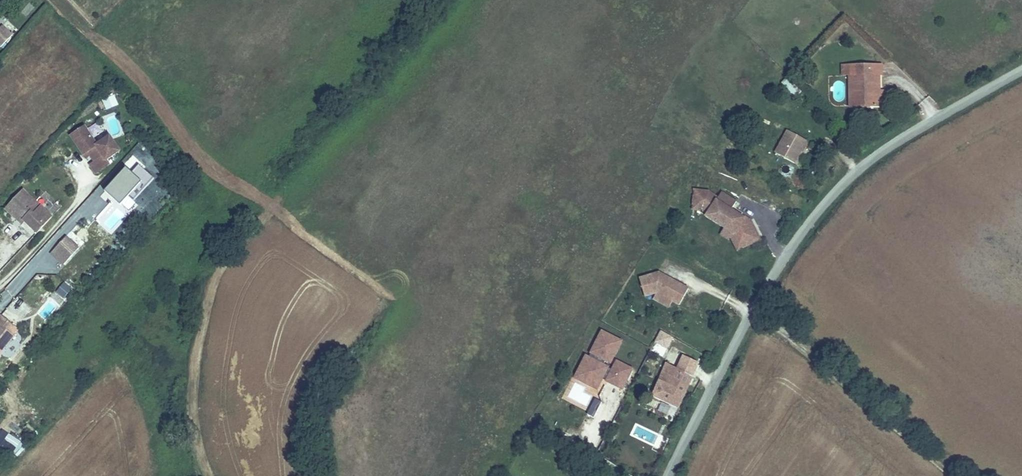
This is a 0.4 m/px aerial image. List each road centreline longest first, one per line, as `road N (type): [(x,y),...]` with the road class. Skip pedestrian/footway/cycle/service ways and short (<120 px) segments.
road 1 (tertiary): [(669,475),(780,264),(852,173),(1021,69)]

